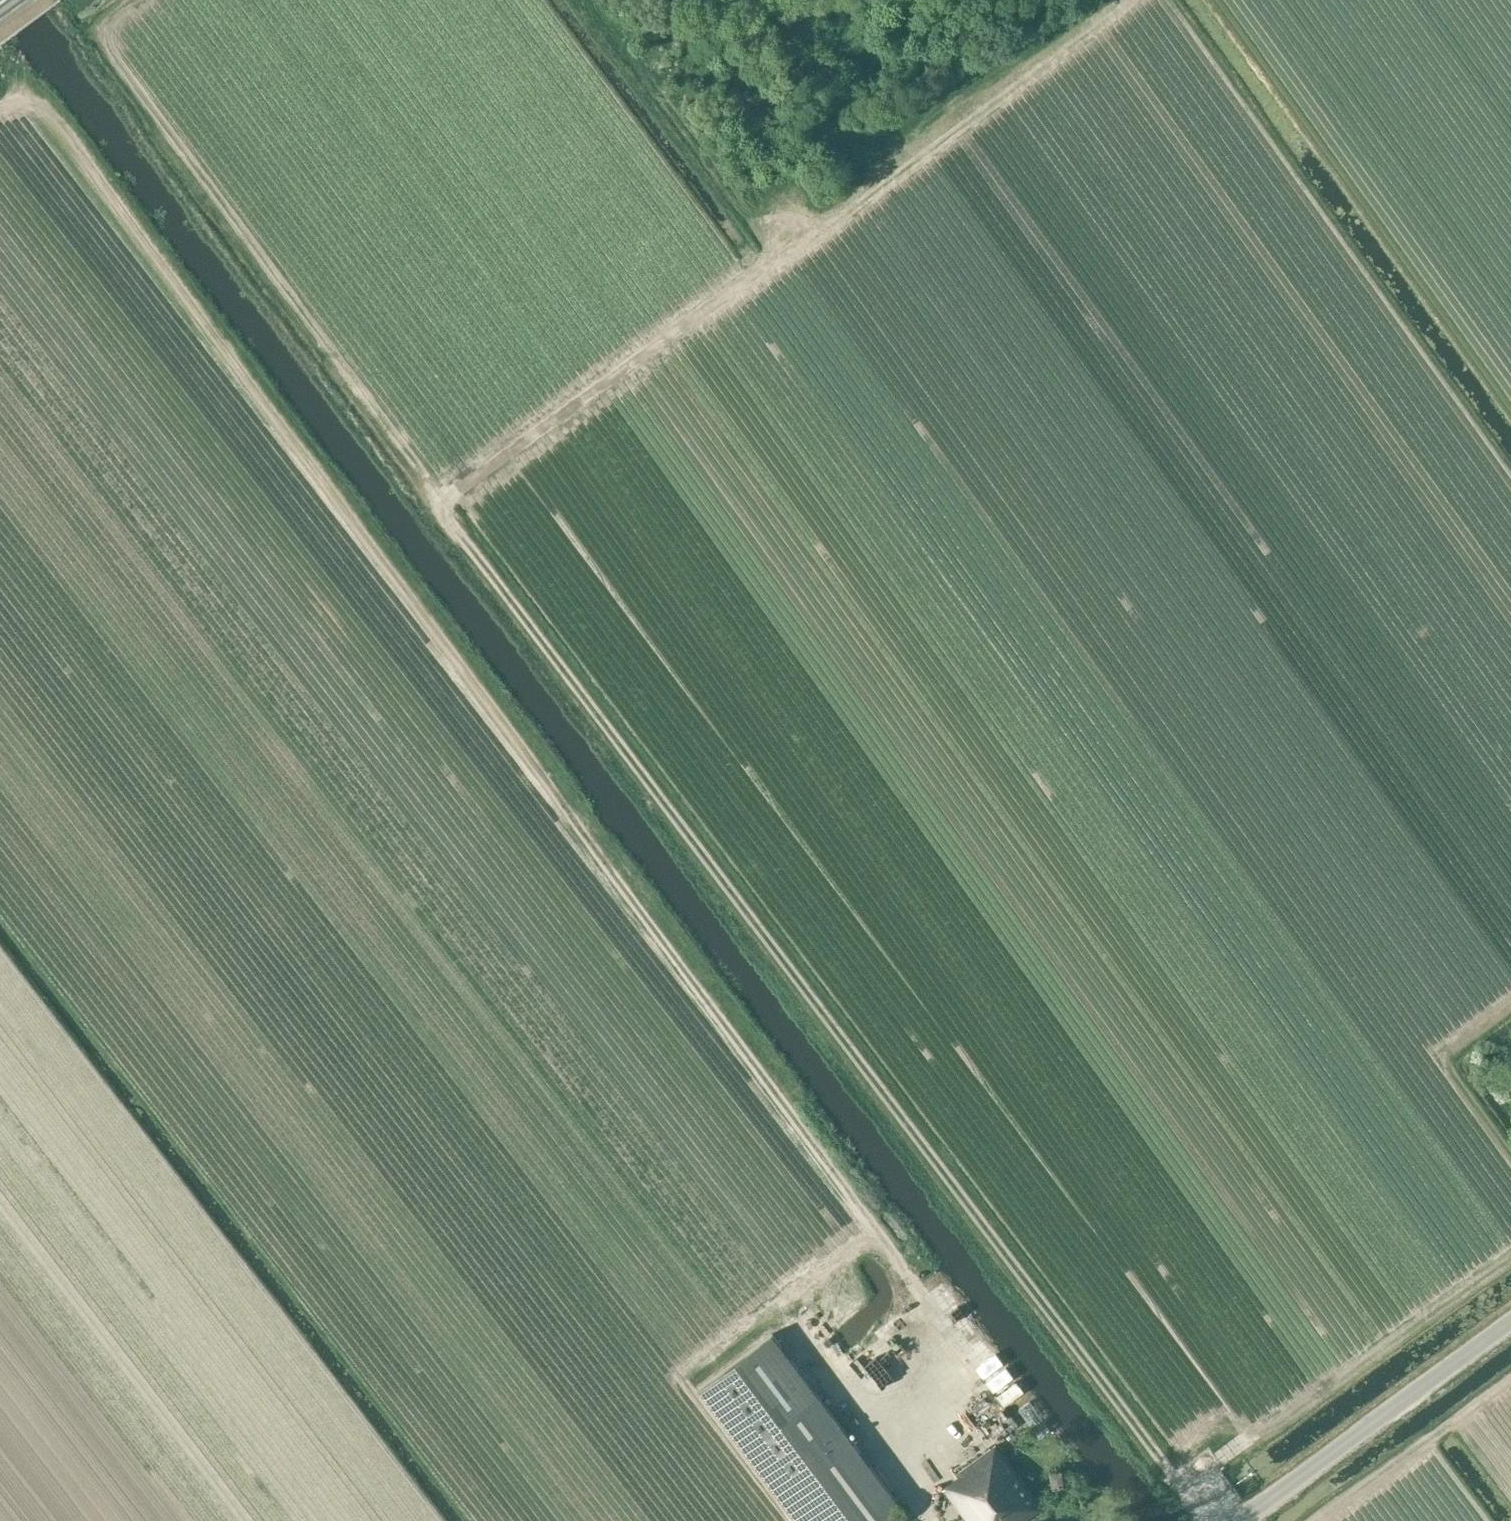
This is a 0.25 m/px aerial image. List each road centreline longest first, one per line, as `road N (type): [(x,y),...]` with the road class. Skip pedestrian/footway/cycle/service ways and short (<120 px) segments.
road 1 (unclassified): [(1238,1520),(1510,1321)]

